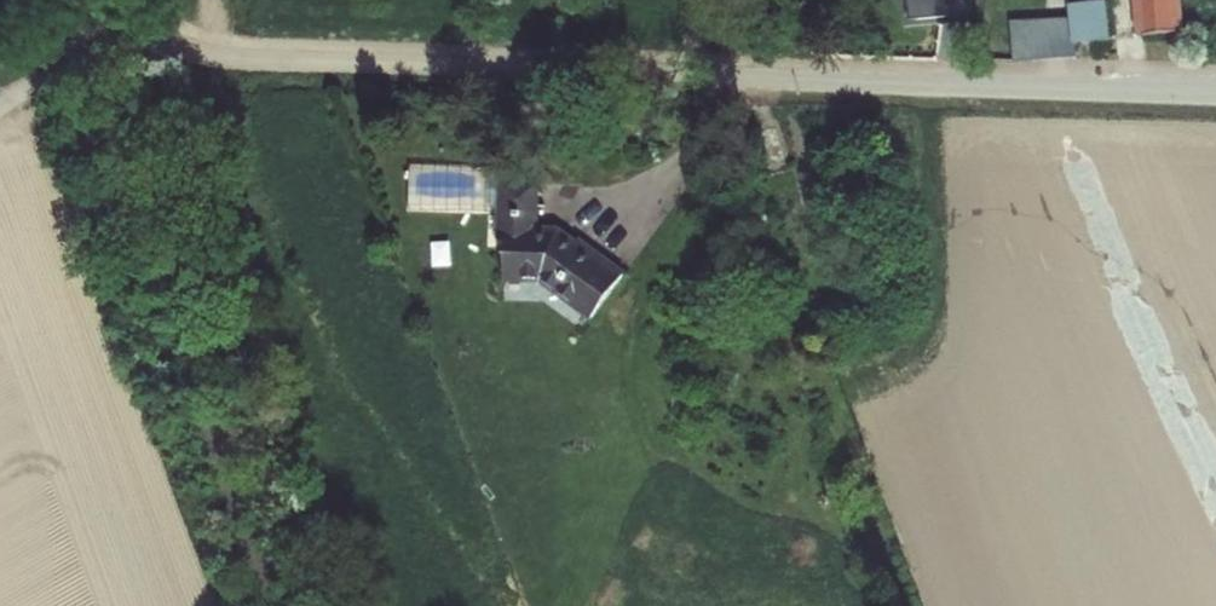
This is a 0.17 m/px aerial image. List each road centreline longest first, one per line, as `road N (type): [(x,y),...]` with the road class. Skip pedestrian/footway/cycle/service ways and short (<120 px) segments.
road 1 (residential): [(216,62),(1215,94)]
road 2 (track): [(65,0),(294,605)]
road 3 (track): [(0,103),(81,54),(216,62)]

